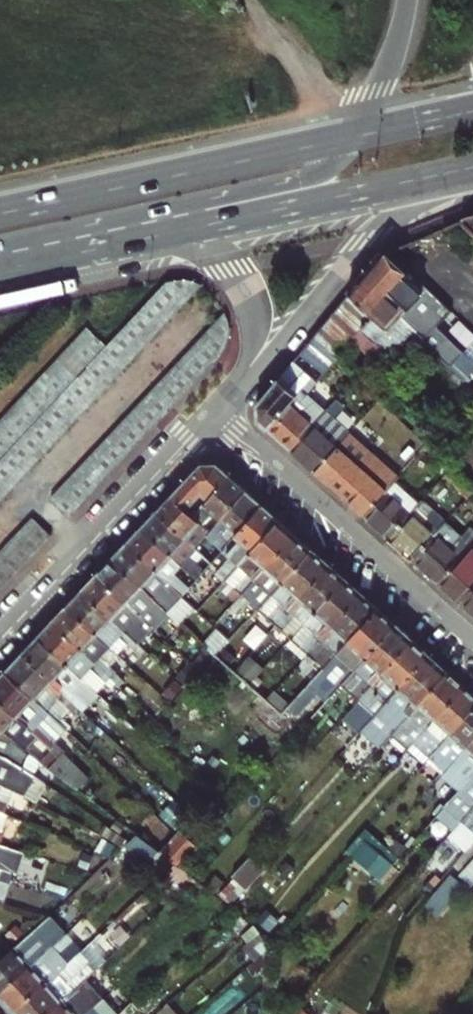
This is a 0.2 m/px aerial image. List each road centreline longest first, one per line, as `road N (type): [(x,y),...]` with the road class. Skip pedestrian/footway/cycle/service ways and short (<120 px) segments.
road 1 (primary): [(360,137),(0,214)]
road 2 (tertiary): [(211,408),(280,346),(382,225),(462,172)]
road 3 (tertiary): [(472,636),(211,408)]
road 4 (primary): [(160,237),(462,172)]
road 5 (residential): [(211,408),(0,633)]
road 6 (primary): [(108,248),(198,206),(314,174),(360,137)]
road 7 (tertiary): [(160,237),(228,257),(251,296),(248,346),(211,408)]
road 8 (primary): [(360,137),(407,0)]

